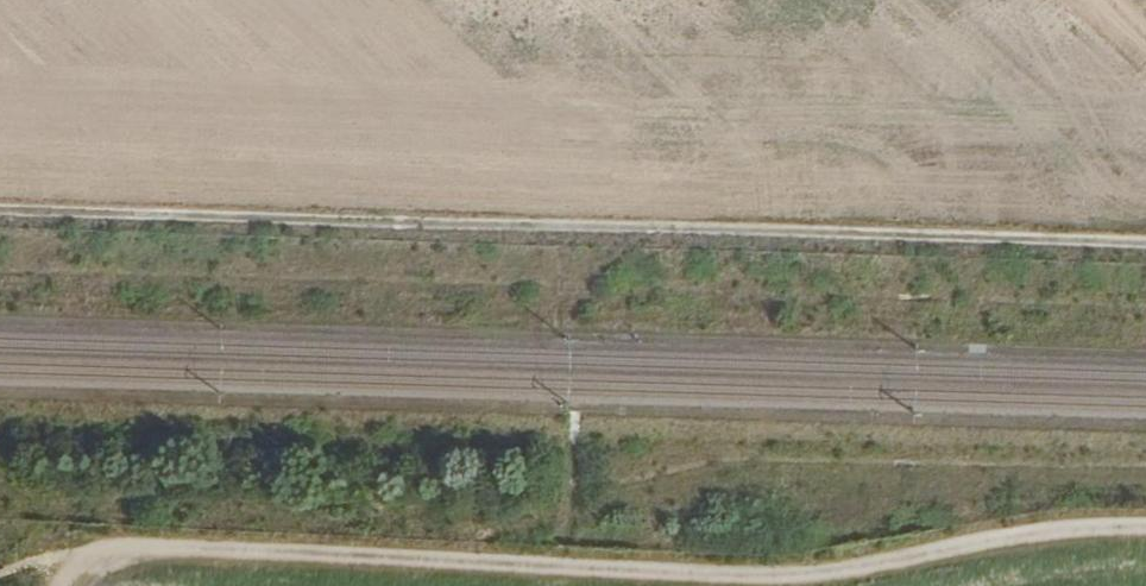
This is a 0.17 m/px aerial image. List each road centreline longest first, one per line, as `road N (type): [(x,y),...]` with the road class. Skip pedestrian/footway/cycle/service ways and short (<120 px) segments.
road 1 (track): [(0,228),(1145,262)]
road 2 (track): [(460,585),(158,574),(93,585)]
road 3 (track): [(1145,553),(1051,552),(913,585)]

